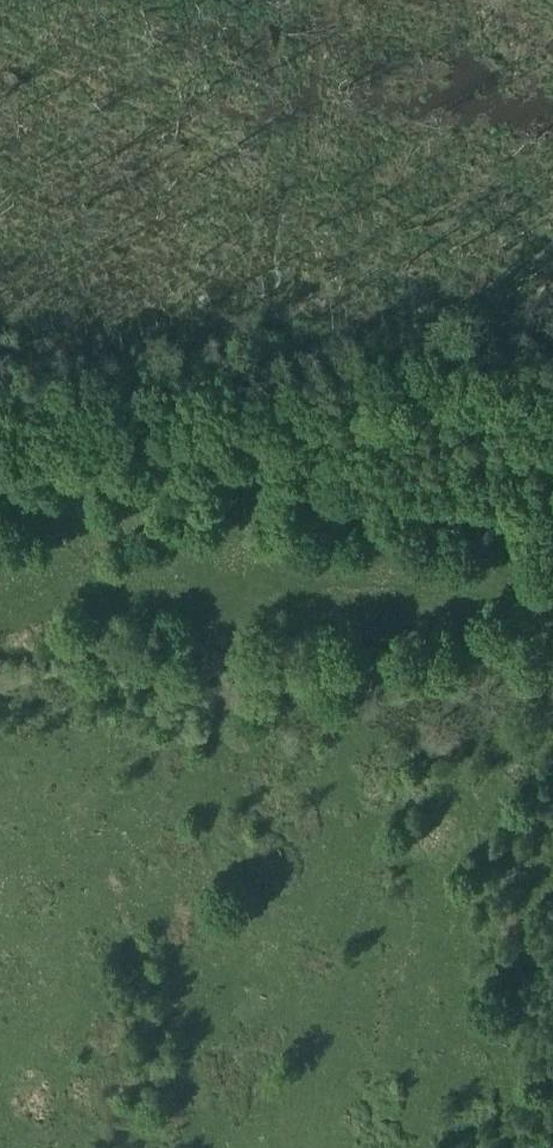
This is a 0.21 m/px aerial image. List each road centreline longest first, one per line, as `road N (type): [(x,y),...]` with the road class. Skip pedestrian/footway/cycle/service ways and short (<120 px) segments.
road 1 (track): [(552,485),(0,428)]

